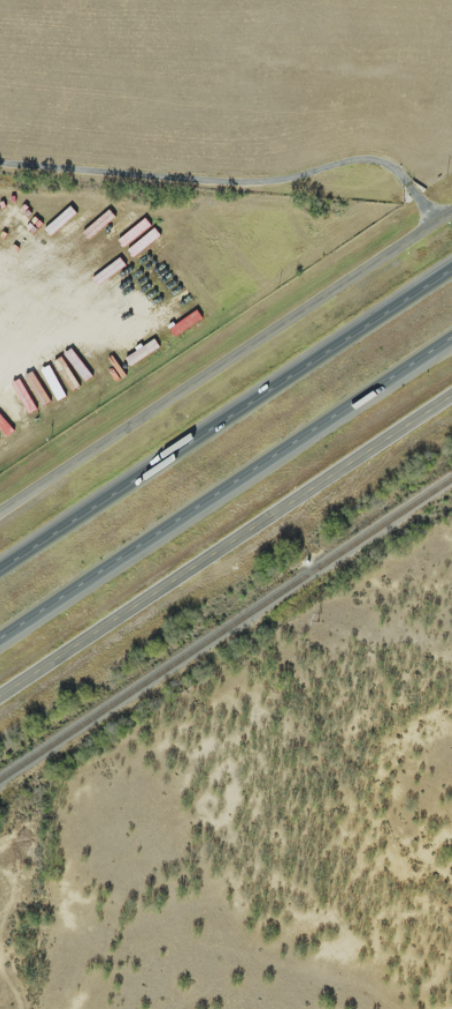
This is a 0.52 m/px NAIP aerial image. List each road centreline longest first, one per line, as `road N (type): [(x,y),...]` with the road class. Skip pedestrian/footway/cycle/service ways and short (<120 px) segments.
road 1 (tertiary): [(0,515),(451,210)]
road 2 (motorway): [(0,643),(451,339)]
road 3 (tertiary): [(0,697),(451,396)]
road 4 (motorway): [(451,262),(0,562)]
road 5 (residential): [(435,221),(392,163),(360,159),(279,181),(0,156)]

